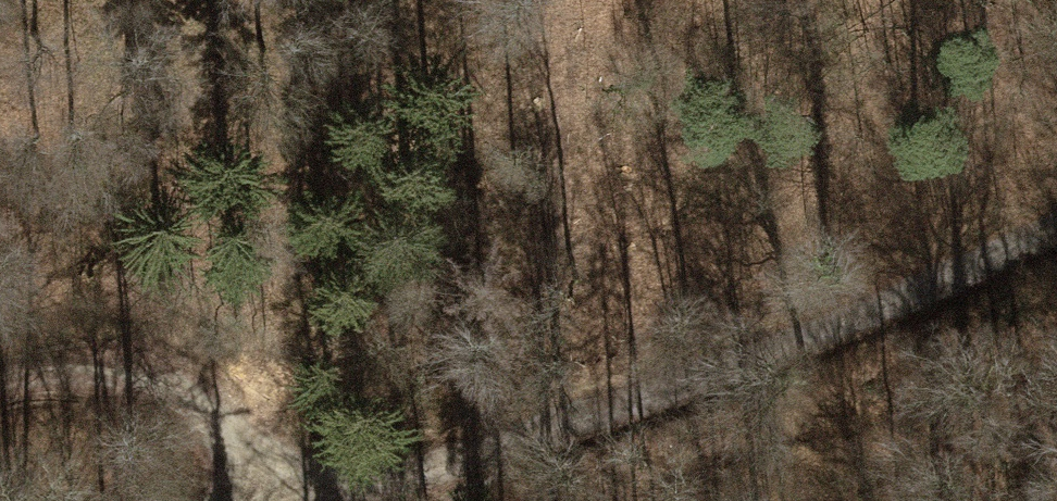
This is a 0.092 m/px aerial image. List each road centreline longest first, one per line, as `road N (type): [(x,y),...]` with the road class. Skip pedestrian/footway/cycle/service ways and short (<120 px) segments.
road 1 (track): [(1056,222),(720,371),(309,500)]
road 2 (track): [(281,500),(181,393),(89,365),(0,375)]

